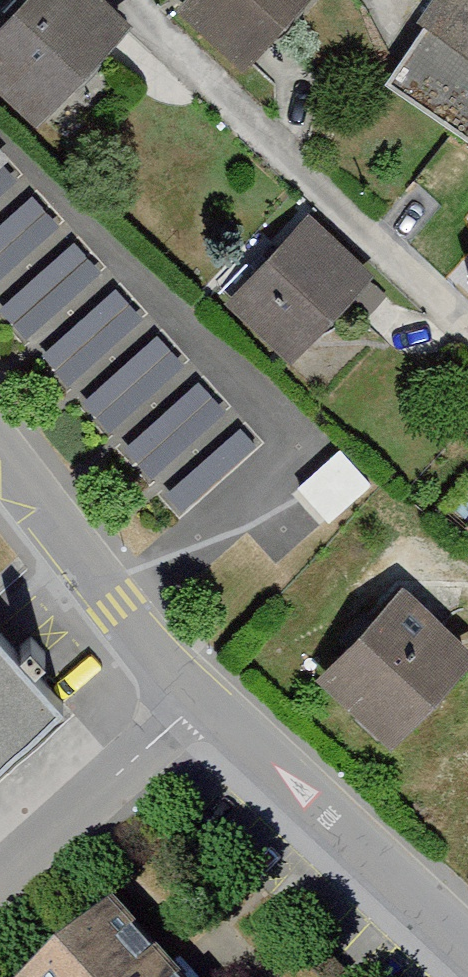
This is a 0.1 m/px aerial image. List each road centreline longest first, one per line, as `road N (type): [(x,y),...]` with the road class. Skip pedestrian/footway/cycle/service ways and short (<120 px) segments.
road 1 (residential): [(199,699),(467,949)]
road 2 (residential): [(0,457),(199,699)]
road 3 (residential): [(199,699),(0,877)]

